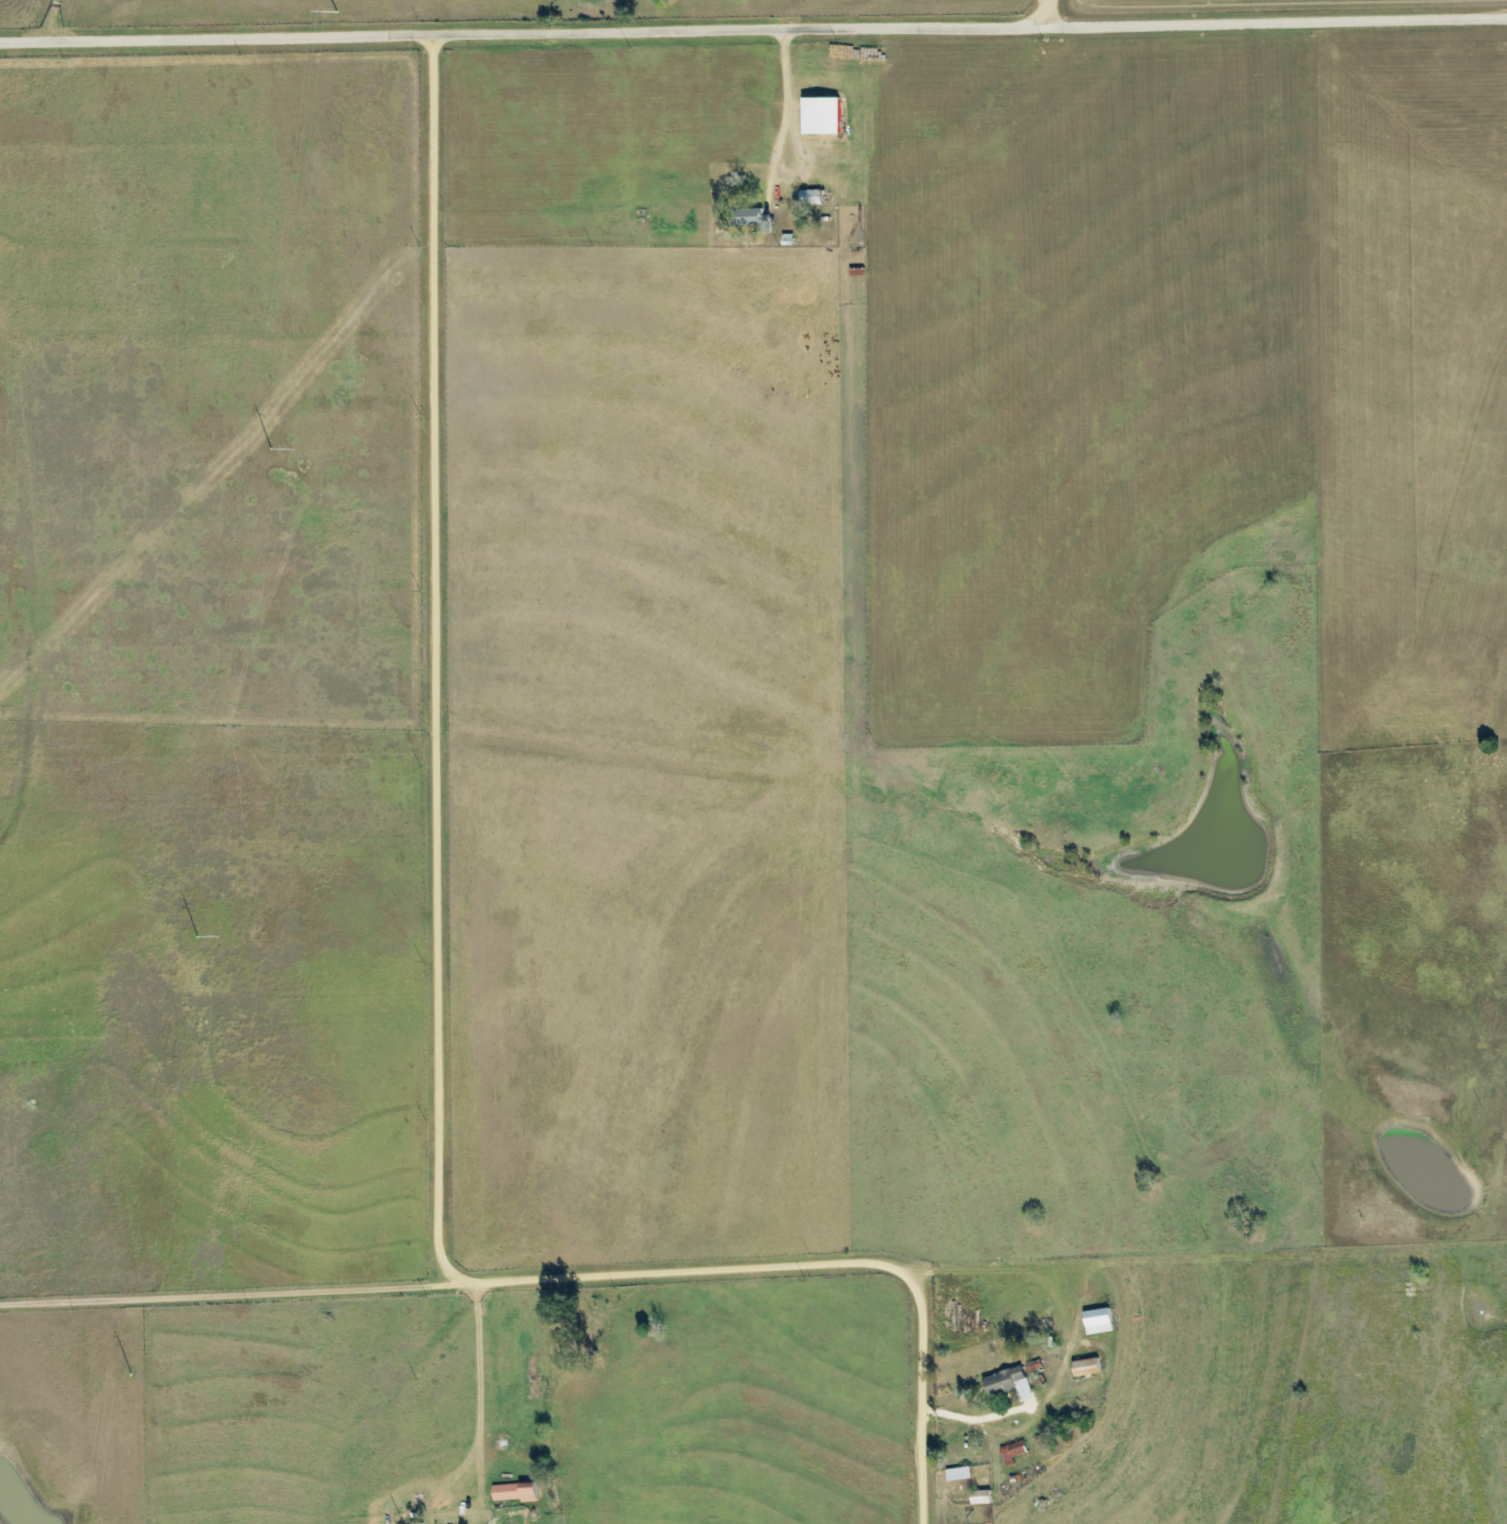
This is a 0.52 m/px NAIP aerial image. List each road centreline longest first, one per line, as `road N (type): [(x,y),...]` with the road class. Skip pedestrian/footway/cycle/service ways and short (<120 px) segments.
road 1 (residential): [(0,1302),(381,1288),(445,1277),(438,33)]
road 2 (residential): [(0,39),(1009,26),(1039,19),(1053,0)]
road 3 (residential): [(928,1523),(926,1302),(900,1267),(870,1261),(429,1284)]
road 4 (residential): [(1506,12),(1021,25)]

